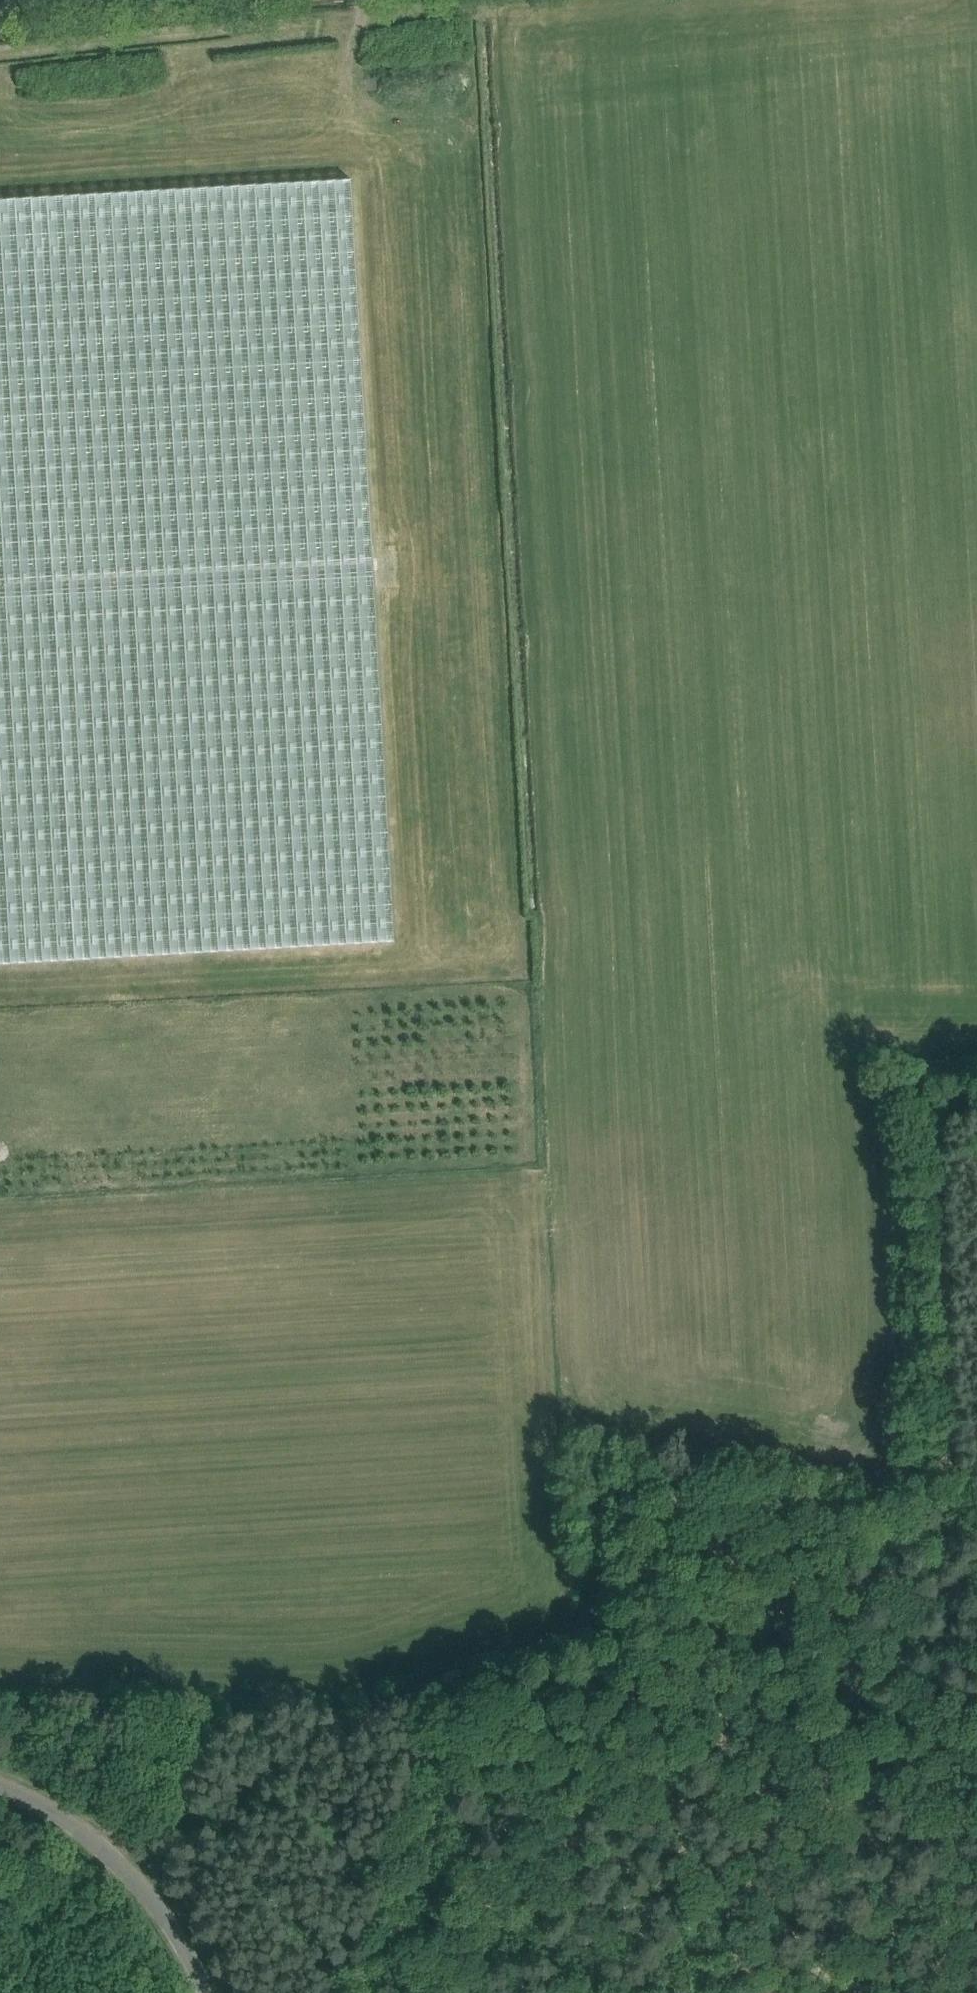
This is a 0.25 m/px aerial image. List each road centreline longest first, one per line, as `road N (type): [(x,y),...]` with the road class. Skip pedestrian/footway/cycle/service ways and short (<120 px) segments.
road 1 (unclassified): [(206,1992),(182,1945),(123,1867),(76,1828),(0,1787)]
road 2 (track): [(0,14),(121,0)]

